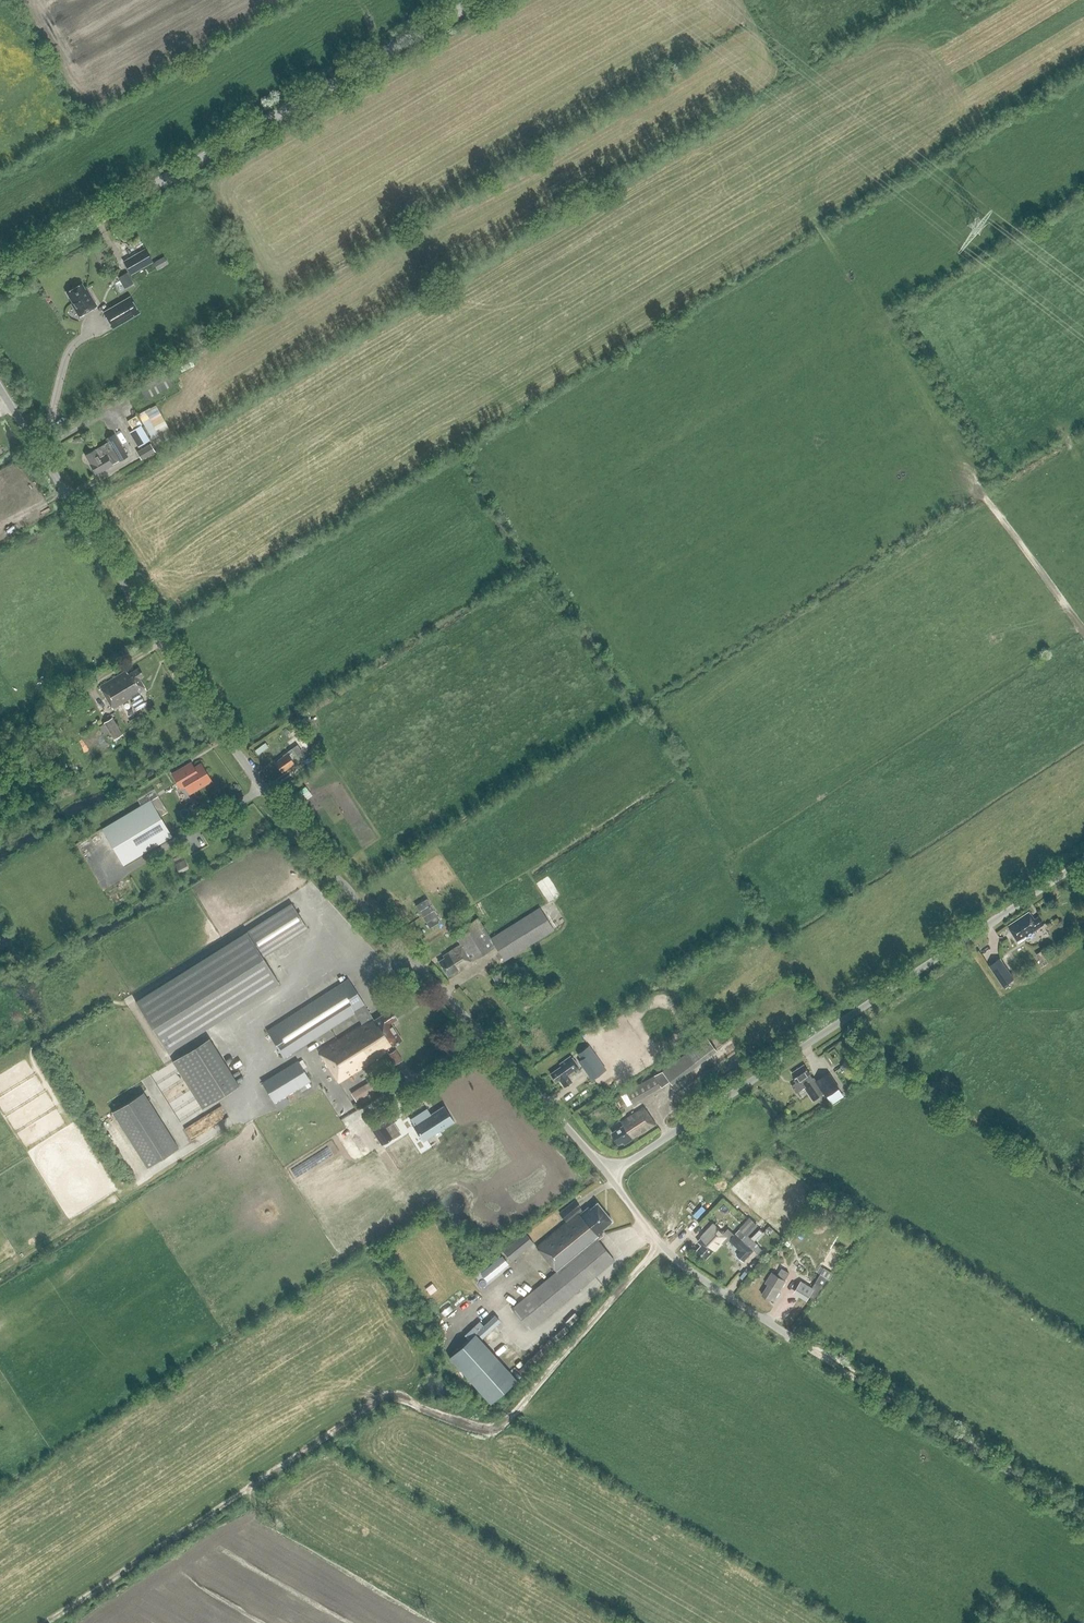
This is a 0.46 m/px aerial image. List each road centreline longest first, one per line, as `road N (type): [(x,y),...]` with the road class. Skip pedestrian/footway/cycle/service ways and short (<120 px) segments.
road 1 (unclassified): [(0,392),(285,817),(611,1175)]
road 2 (unclassified): [(611,1175),(1083,860)]
road 3 (tertiary): [(0,280),(479,0)]
road 4 (track): [(807,1345),(1083,1516)]
road 5 (unclassified): [(611,1175),(665,1250),(807,1345)]

